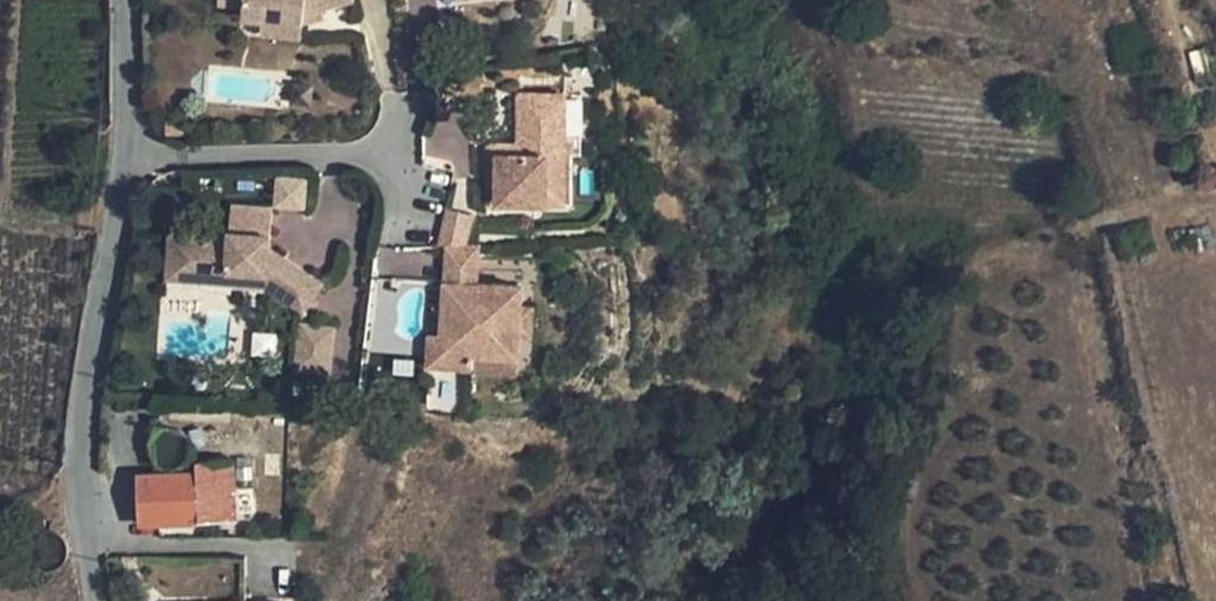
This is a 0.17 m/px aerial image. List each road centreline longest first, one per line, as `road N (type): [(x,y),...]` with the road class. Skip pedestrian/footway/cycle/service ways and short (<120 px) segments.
road 1 (residential): [(92,600),(81,433),(122,114),(123,0)]

